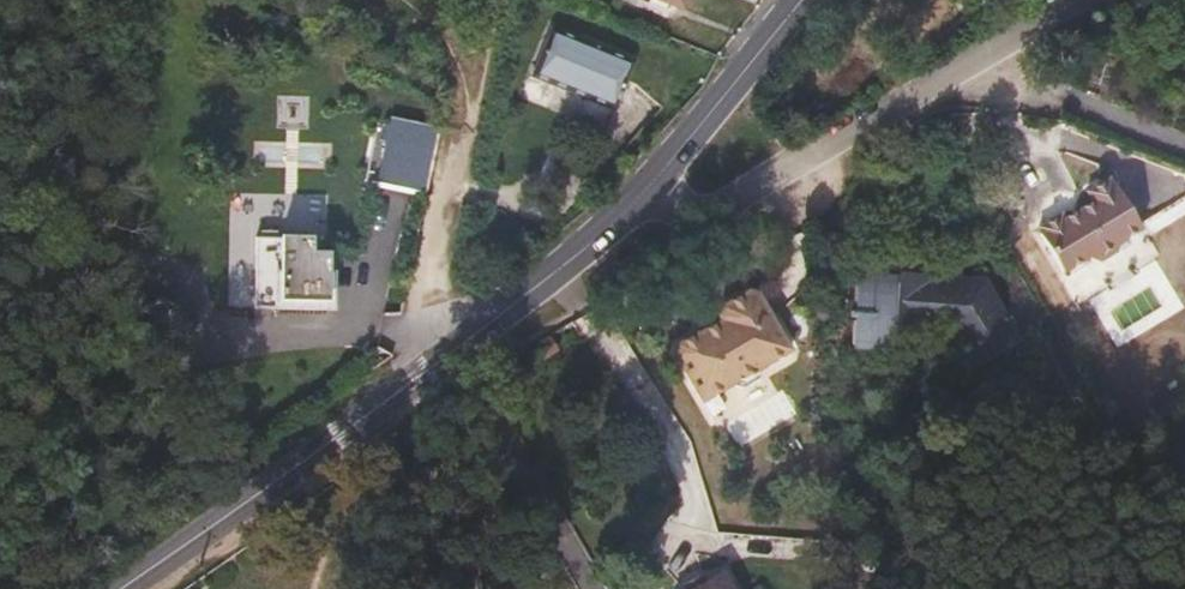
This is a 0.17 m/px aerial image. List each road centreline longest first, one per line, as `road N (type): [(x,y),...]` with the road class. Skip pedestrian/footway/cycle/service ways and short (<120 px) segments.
road 1 (secondary): [(117,588),(372,418),(531,291)]
road 2 (residential): [(660,233),(1097,0)]
road 3 (secondary): [(626,215),(805,0)]
road 4 (track): [(465,124),(435,272),(445,360)]
road 5 (residential): [(660,233),(531,291)]
road 6 (secondary): [(531,291),(626,215)]

